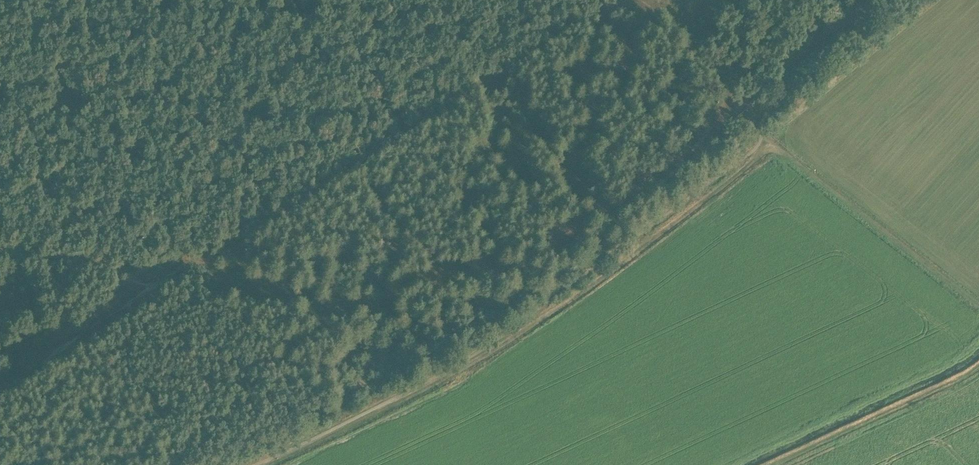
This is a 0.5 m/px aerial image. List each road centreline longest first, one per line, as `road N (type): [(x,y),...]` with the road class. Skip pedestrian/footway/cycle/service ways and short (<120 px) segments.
road 1 (track): [(781,152),(756,158),(497,348),(268,464)]
road 2 (track): [(978,305),(760,135)]
road 3 (track): [(760,141),(653,0)]

